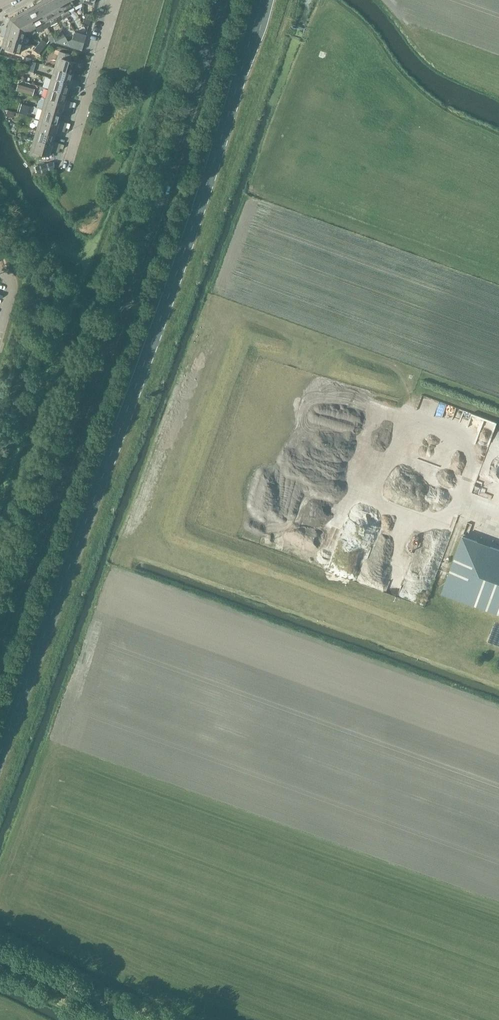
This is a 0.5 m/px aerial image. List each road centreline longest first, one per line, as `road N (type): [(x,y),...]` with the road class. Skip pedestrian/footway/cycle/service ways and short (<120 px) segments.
road 1 (primary): [(0,756),(162,319),(260,0)]
road 2 (primary): [(217,0),(178,145),(0,644)]
road 3 (residential): [(69,166),(117,0)]

